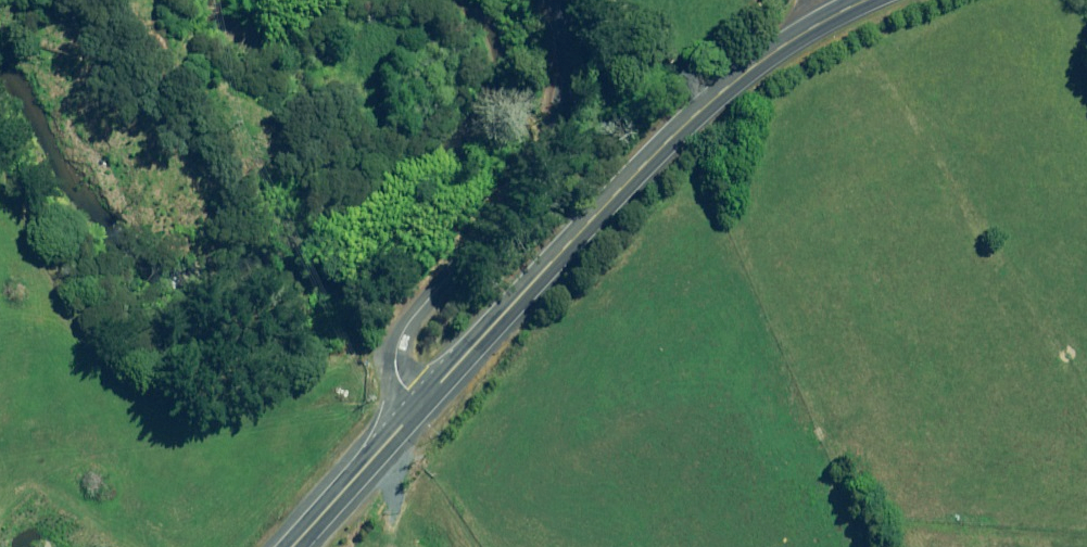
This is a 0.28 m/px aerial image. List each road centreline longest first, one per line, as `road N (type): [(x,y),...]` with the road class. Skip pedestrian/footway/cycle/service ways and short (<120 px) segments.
road 1 (primary): [(423,403),(663,149),(787,48),(875,0)]
road 2 (unclassified): [(574,0),(581,75),(565,132),(409,326),(400,376),(423,403)]
road 3 (primary): [(299,546),(423,403)]

